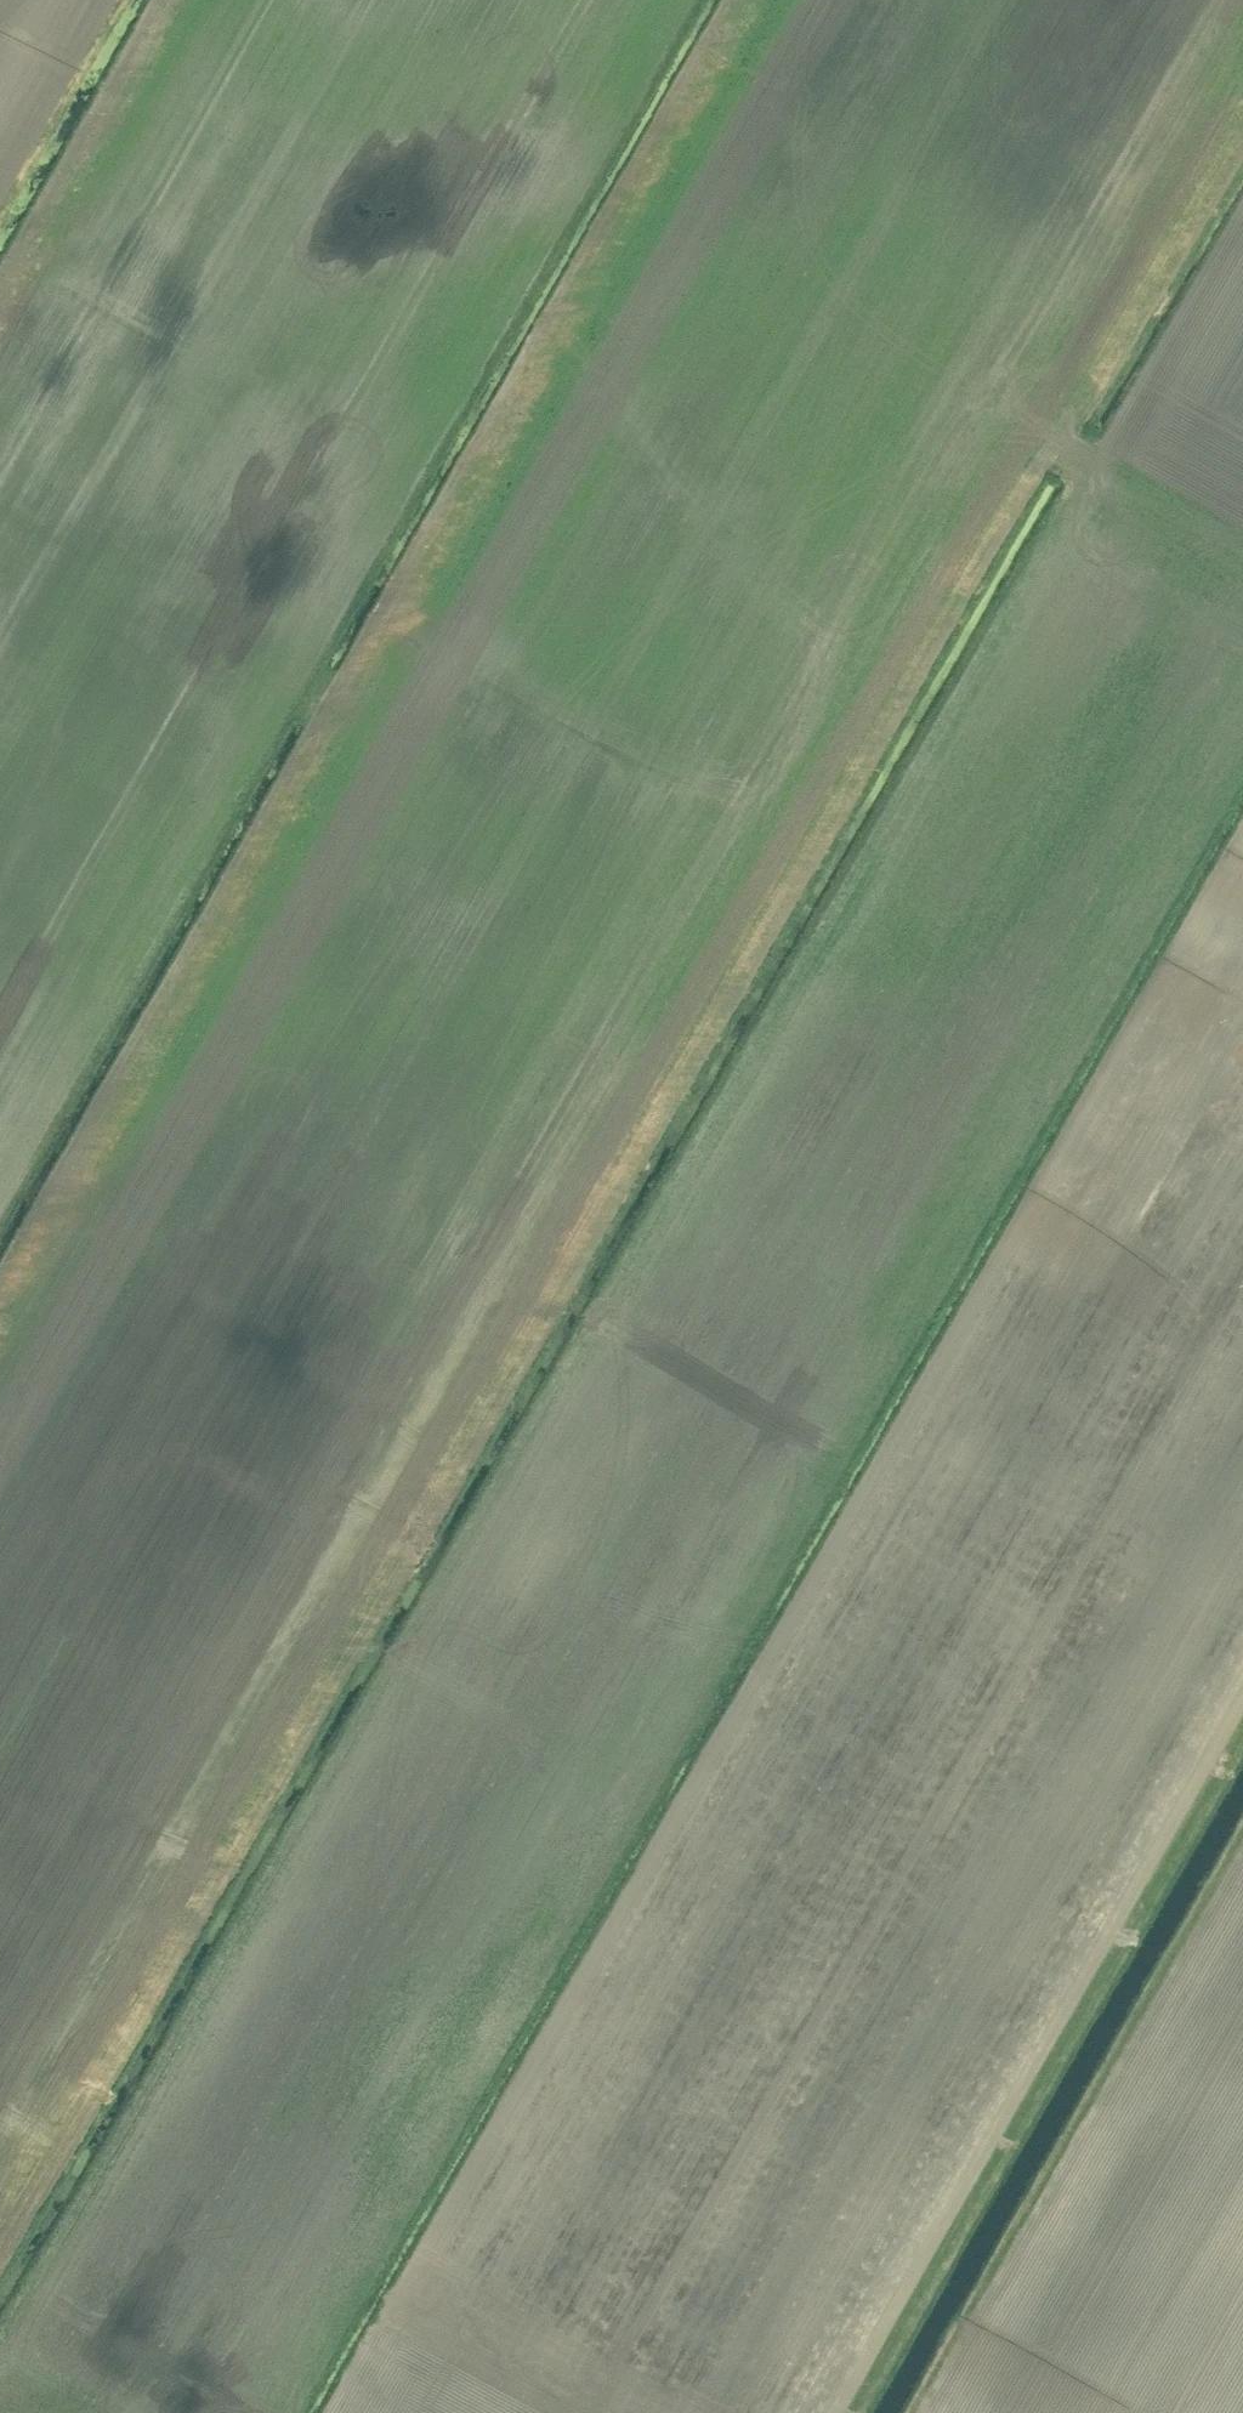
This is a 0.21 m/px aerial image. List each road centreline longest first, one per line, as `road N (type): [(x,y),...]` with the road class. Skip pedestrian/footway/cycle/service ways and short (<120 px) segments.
road 1 (track): [(856,2412),(1242,1737)]

